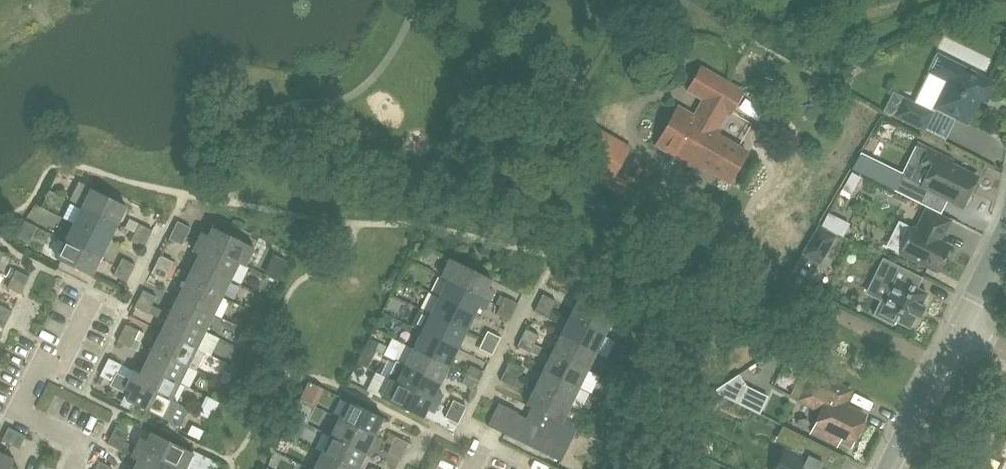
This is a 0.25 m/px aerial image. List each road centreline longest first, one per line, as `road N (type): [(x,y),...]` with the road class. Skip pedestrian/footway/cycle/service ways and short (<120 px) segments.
road 1 (residential): [(72,468),(83,447),(18,415),(45,361),(59,368),(97,293)]
road 2 (tertiary): [(889,468),(961,326)]

